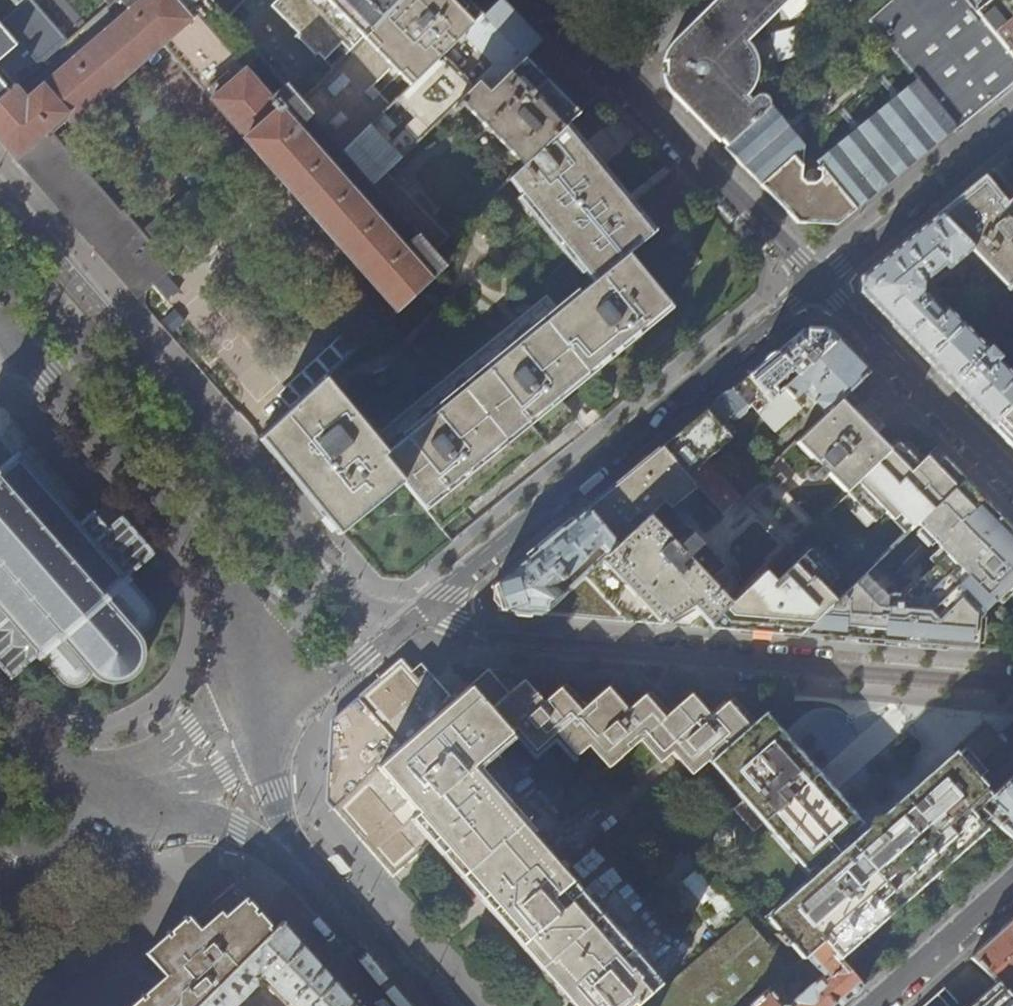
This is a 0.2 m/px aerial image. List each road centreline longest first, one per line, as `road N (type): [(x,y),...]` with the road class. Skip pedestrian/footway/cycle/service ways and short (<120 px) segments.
road 1 (residential): [(1012,681),(483,639),(428,608)]
road 2 (residential): [(428,608),(816,280)]
road 3 (tertiary): [(244,665),(247,626),(228,582),(0,322)]
road 4 (residential): [(816,280),(538,0)]
road 5 (residential): [(816,280),(1012,479)]
road 6 (residential): [(816,280),(1012,121)]
road 7 (residential): [(261,744),(428,608)]
road 8 (tertiary): [(424,1005),(285,846)]
road 9 (residential): [(1012,881),(872,1005)]
road 10 (tertiary): [(125,787),(218,708),(244,665)]
road 11 (tertiary): [(148,788),(285,846)]
road 12 (tertiary): [(0,725),(48,775),(80,786),(125,787)]
road 13 (tertiary): [(148,788),(229,775),(261,744)]

